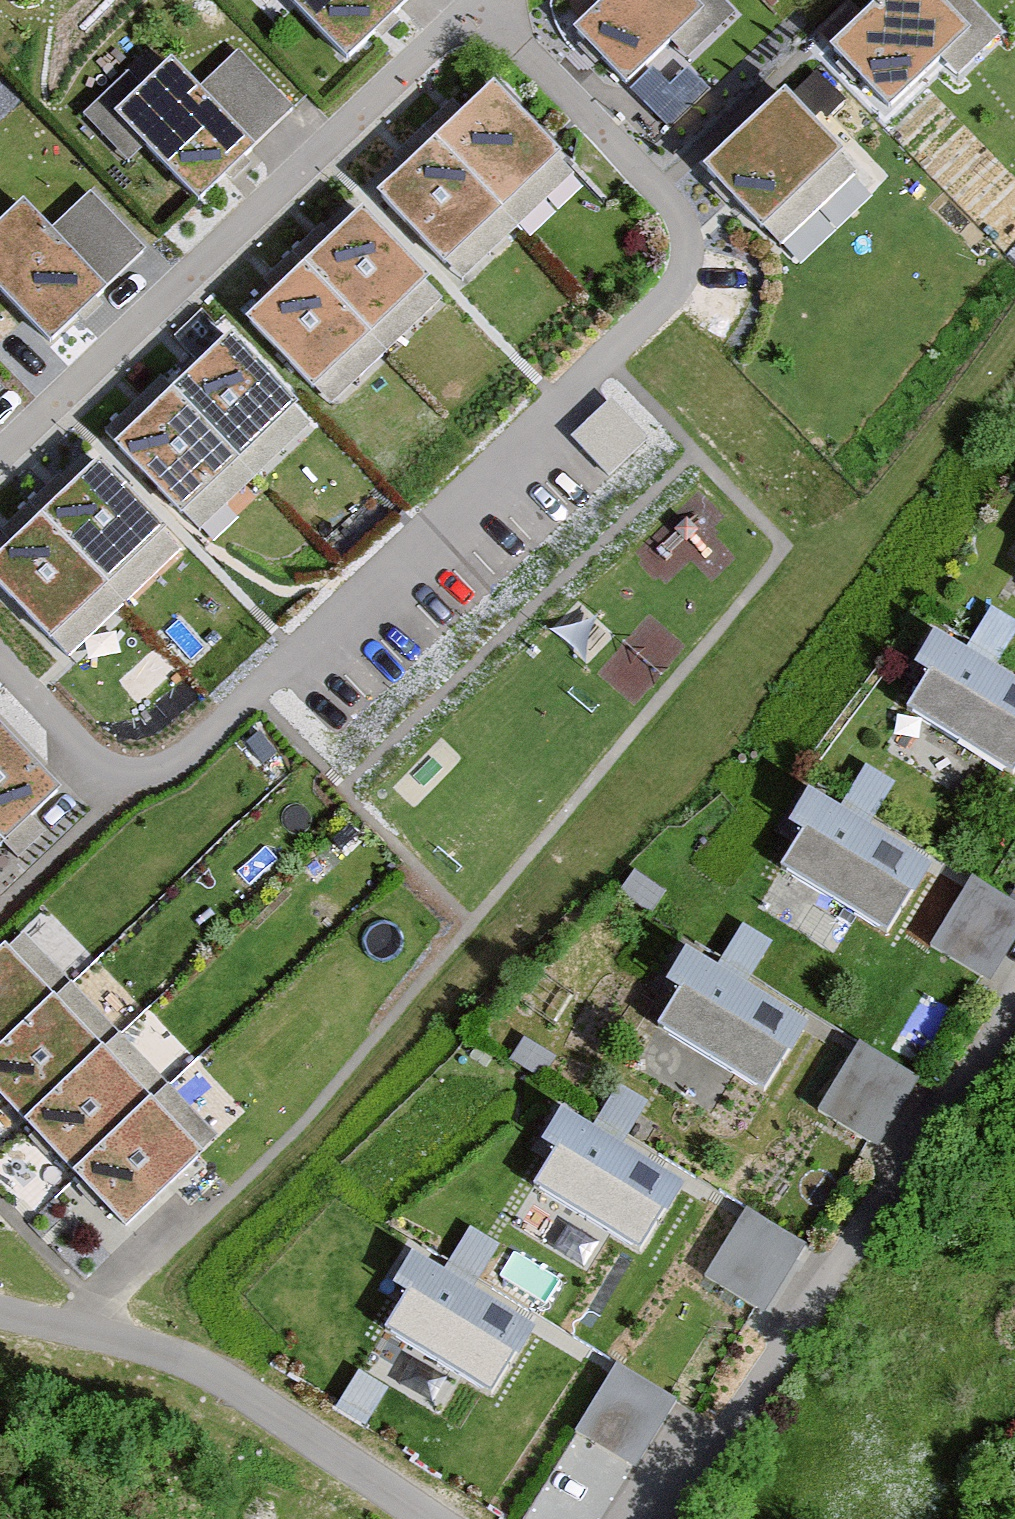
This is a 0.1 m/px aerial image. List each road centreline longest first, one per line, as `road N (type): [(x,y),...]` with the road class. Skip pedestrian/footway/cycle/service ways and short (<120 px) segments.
road 1 (residential): [(0,658),(104,768),(143,777),(186,752),(667,301),(687,264),(686,234),(671,208),(471,4)]
road 2 (residential): [(0,455),(471,4)]
road 3 (residential): [(664,1518),(1014,1024)]
road 4 (residential): [(432,1518),(182,1358),(0,1312)]

